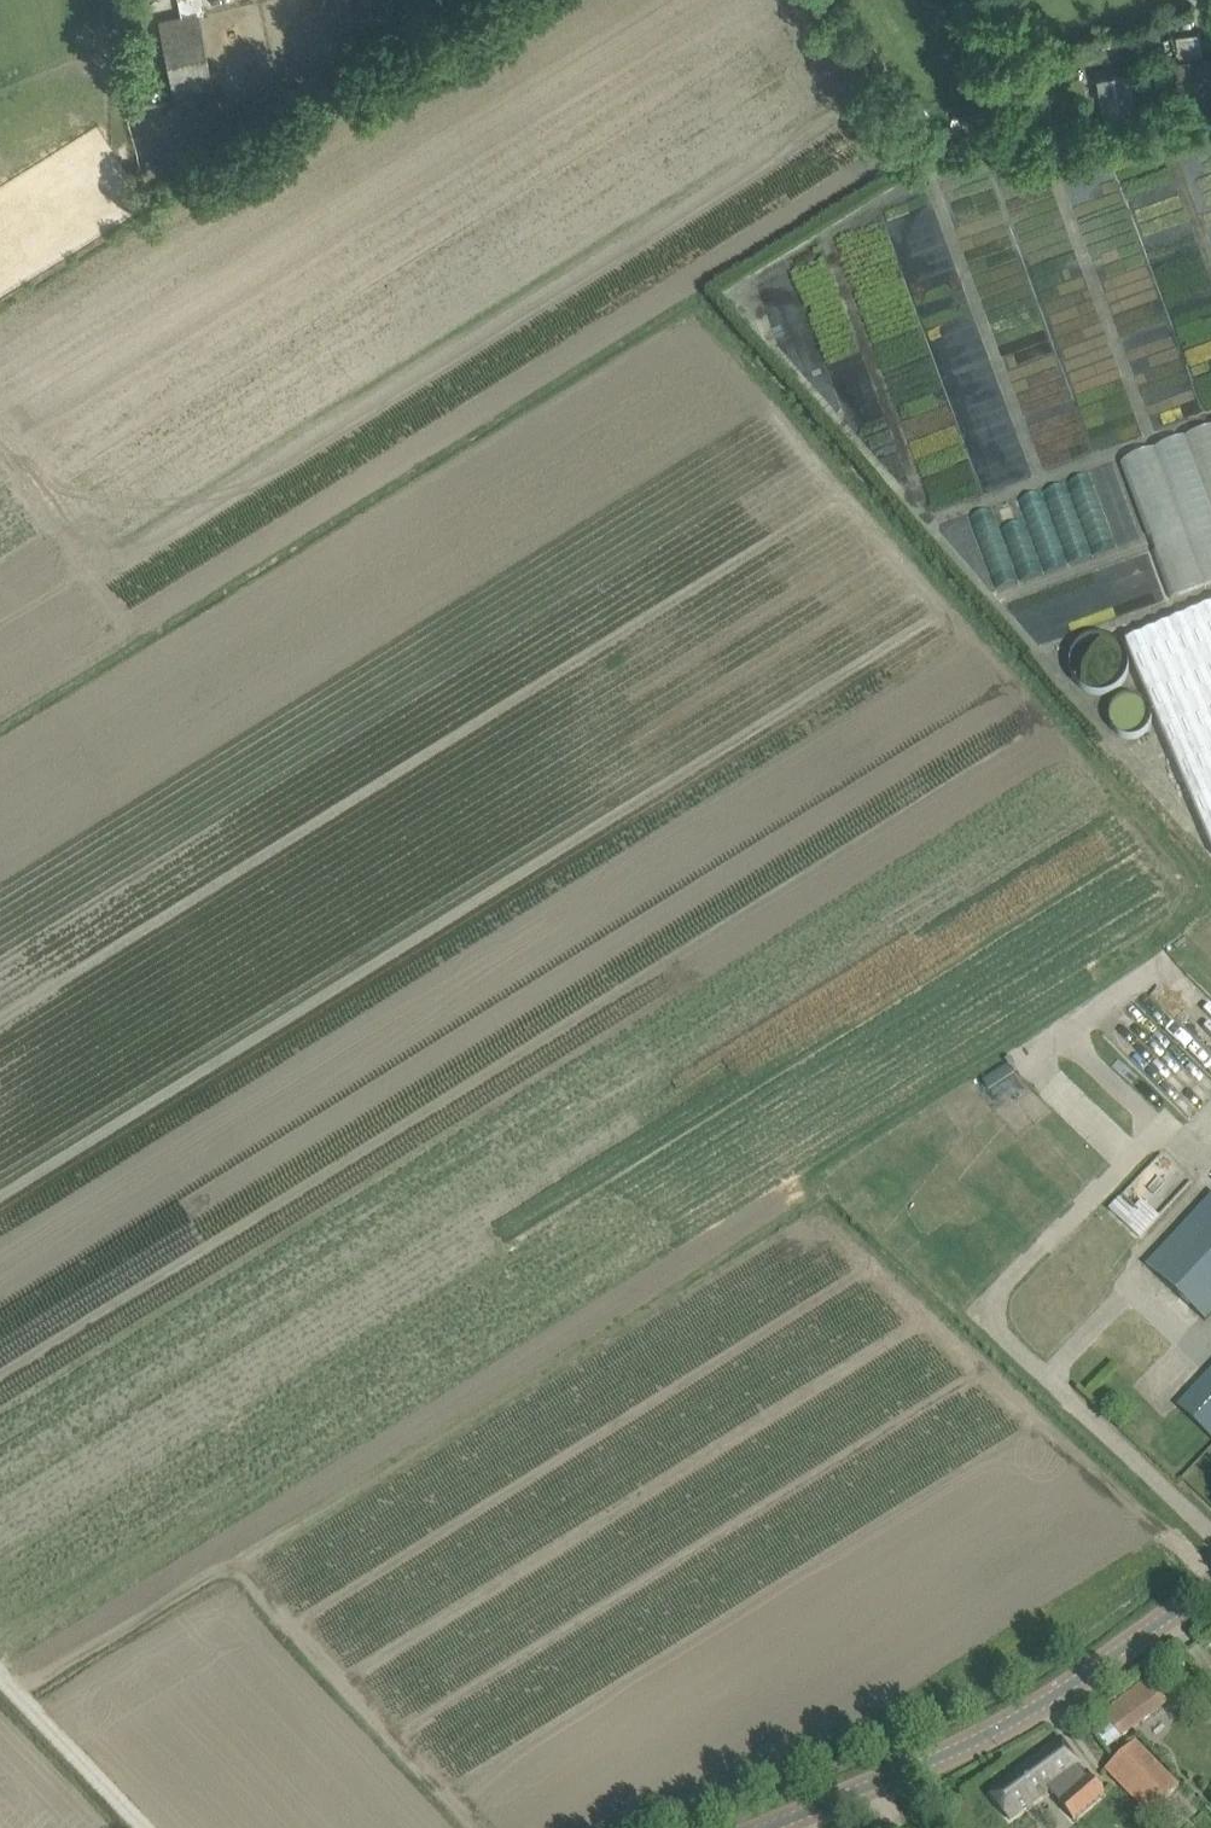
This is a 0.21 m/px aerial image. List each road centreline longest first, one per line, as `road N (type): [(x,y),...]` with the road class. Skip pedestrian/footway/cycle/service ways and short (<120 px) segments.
road 1 (tertiary): [(765,1827),(1000,1727),(1210,1584)]
road 2 (track): [(143,1827),(0,1678)]

